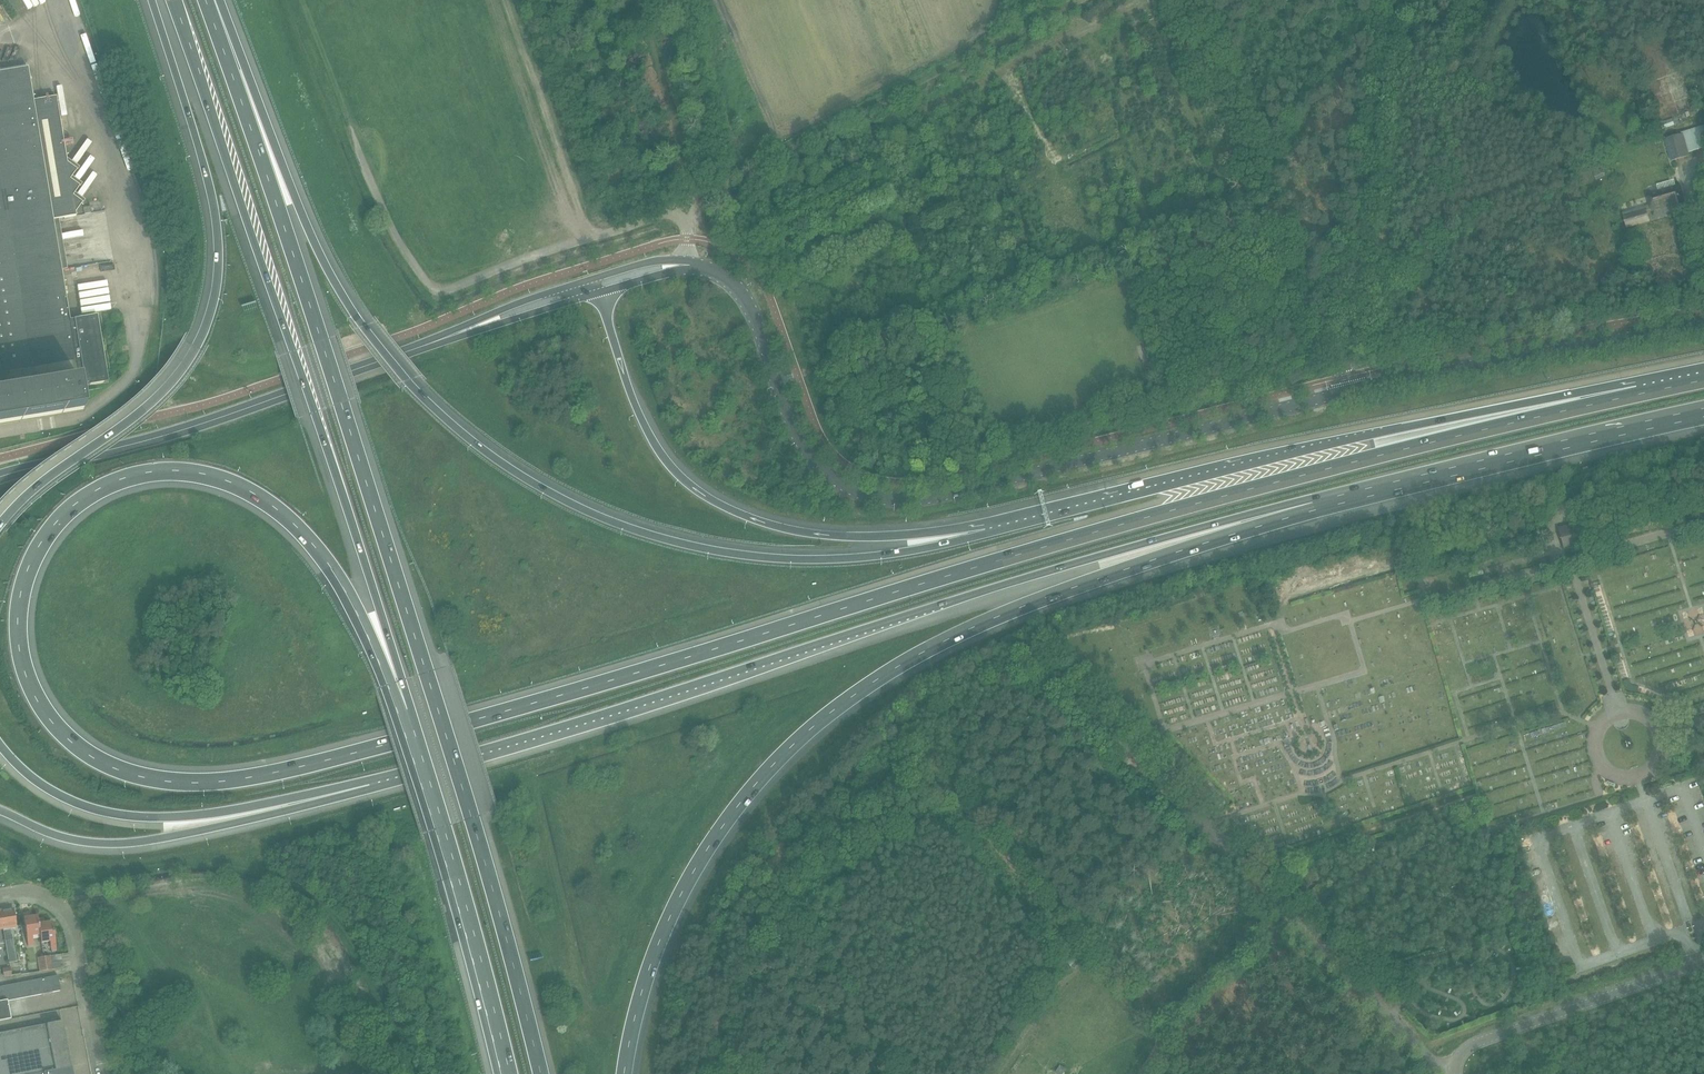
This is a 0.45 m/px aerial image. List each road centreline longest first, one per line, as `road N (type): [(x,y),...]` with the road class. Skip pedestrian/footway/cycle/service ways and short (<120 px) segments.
road 1 (motorway): [(1638,394),(1233,494),(389,746),(240,780),(139,777),(79,750),(27,681),(22,589),(55,524),(90,495),(139,473),(224,479),(272,505),(333,569),(404,712)]
road 2 (motorway): [(540,1073),(427,672),(207,0)]
road 3 (motorway): [(988,531),(847,559),(738,555),(607,520),(487,453),(407,381),(340,291),(210,0)]
road 4 (motorway): [(624,1073),(655,952),(687,880),(784,753),(851,698),(977,626),(1319,505)]
road 5 (motorway): [(407,774),(1062,567),(1252,514),(1319,505)]
road 6 (tertiary): [(1349,392),(968,489),(873,497),(831,474),(804,446),(741,290),(709,268),(684,264)]
road 7 (motorway): [(171,0),(379,606),(404,712)]
road 8 (motorway): [(1638,394),(1521,403),(1407,427),(988,531)]
road 9 (motorway): [(152,0),(211,190),(216,295),(190,358),(155,401),(43,483),(0,525)]
road 10 (unclassified): [(1434,1065),(1068,684)]
road 11 (motorway): [(988,531),(840,536),(720,505),(667,463),(647,430),(599,292)]
road 12 (secondary): [(0,477),(188,428),(478,326)]
road 13 (motorway): [(0,746),(60,796),(139,817),(241,810),(407,774)]
road 14 (motorway): [(0,811),(61,835),(119,844),(358,794),(407,774)]
road 15 (motorway): [(1319,505),(1703,413)]
road 16 (tertiary): [(1349,392),(1388,0)]
road 17 (motorway): [(404,712),(506,1073)]
road 18 (tertiary): [(1349,392),(1703,329)]
road 19 (tertiary): [(1434,1065),(1703,961)]
road 20 (residential): [(100,1073),(71,932),(40,899),(0,898)]
road 21 (secondary): [(478,326),(599,292)]

